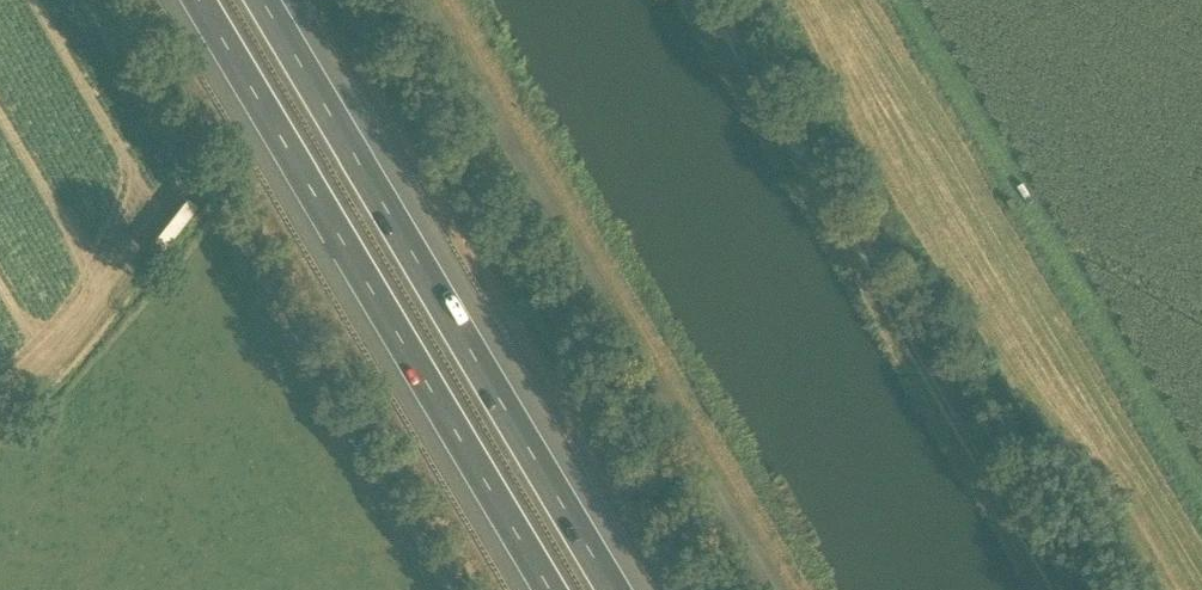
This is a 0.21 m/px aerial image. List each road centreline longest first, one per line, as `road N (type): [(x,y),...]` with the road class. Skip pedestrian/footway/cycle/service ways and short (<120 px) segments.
road 1 (track): [(1060,589),(703,0)]
road 2 (unclassified): [(797,589),(440,0)]
road 3 (motorway): [(199,0),(551,589)]
road 4 (motorway): [(614,589),(262,0)]
road 5 (unclassified): [(448,589),(99,0)]

